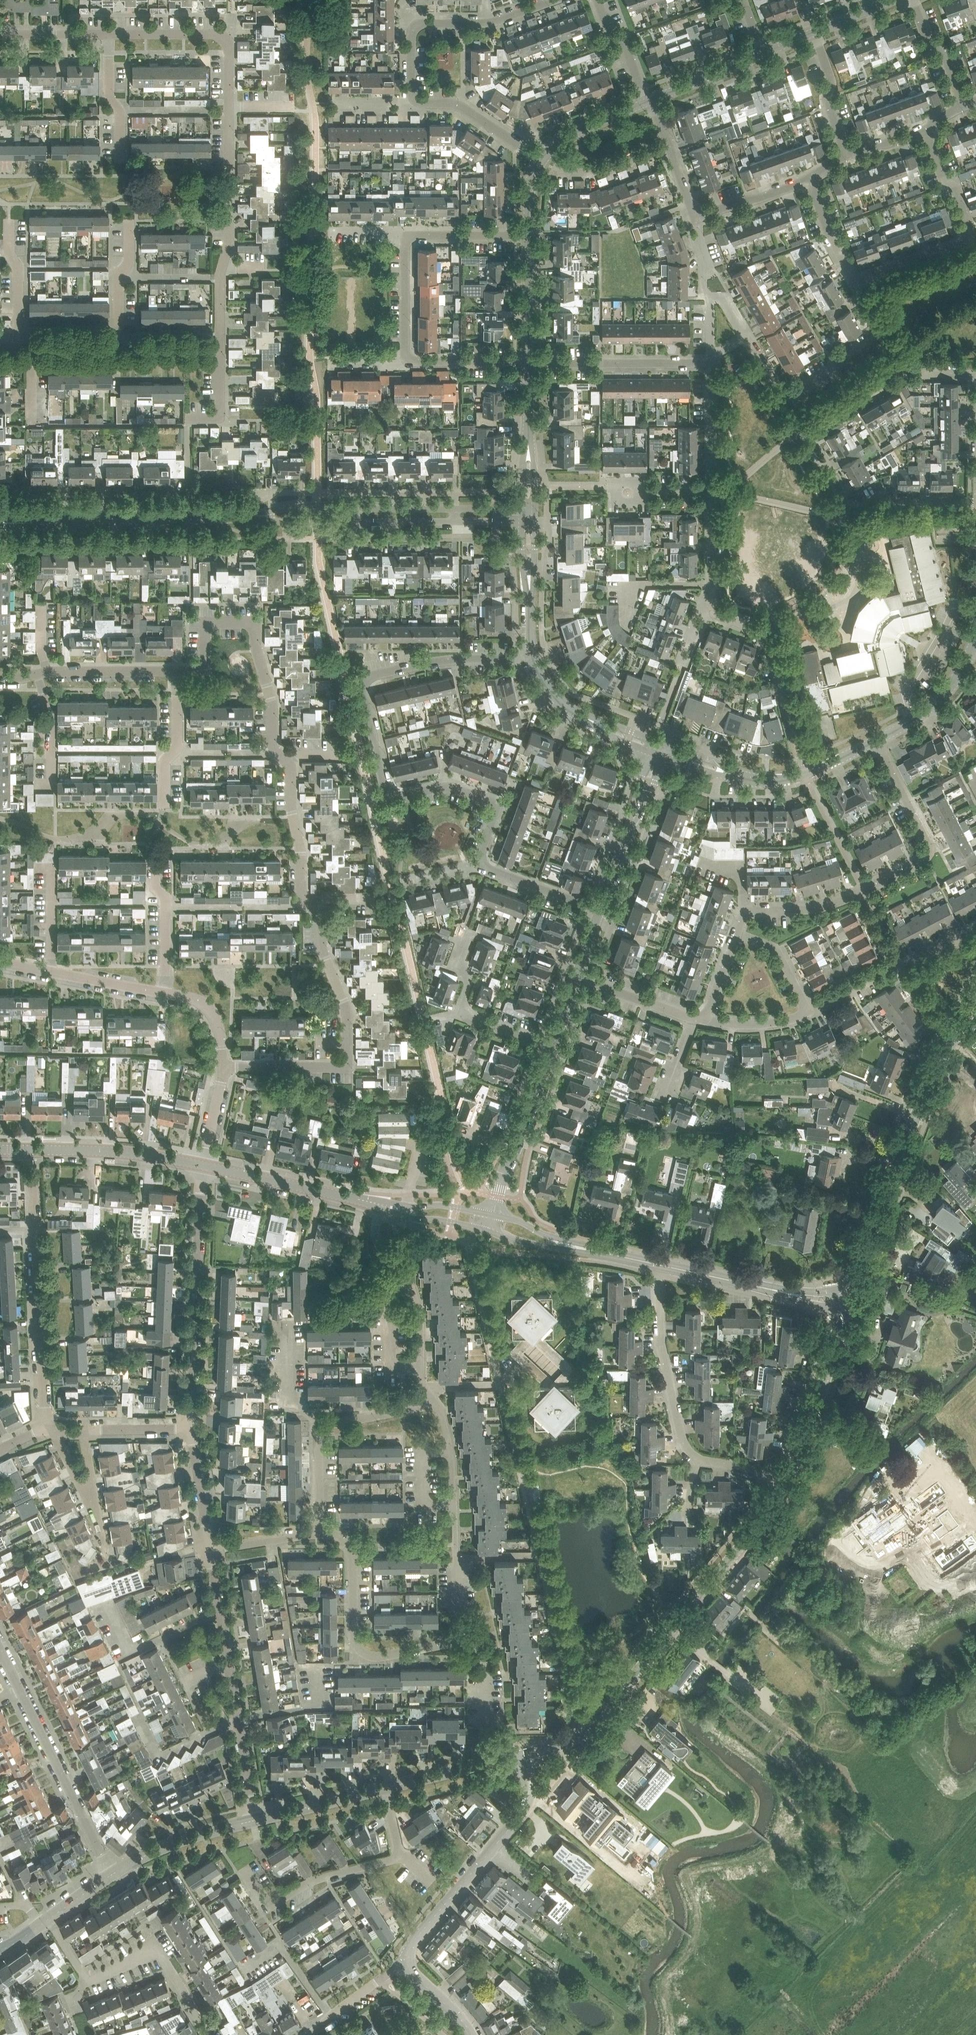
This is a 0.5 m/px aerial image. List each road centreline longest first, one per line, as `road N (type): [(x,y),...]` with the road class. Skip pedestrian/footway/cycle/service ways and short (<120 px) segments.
road 1 (residential): [(482,863),(495,805),(449,787),(391,794),(364,680),(438,661),(533,656)]
road 2 (residential): [(177,671),(206,668),(209,623),(255,625),(272,742),(290,770),(307,901)]
road 3 (tertiary): [(533,1752),(575,1739),(597,1720),(784,1482)]
road 4 (residential): [(737,934),(746,912),(819,908),(925,858),(926,839),(875,741)]
road 5 (residential): [(223,1067),(346,1063),(346,1010),(322,949),(319,917),(307,901)]
road 6 (tertiary): [(975,1003),(917,1112),(865,1261)]
road 7 (residential): [(191,1429),(203,1165)]
road 8 (residential): [(55,1434),(45,1405),(33,1180)]
road 9 (residential): [(112,1875),(0,1649)]
road 10 (residential): [(0,523),(252,516)]
road 11 (residential): [(245,1870),(269,1907),(314,1880),(391,1860),(398,1848),(385,1788)]
road 12 (residential): [(462,1640),(365,1653),(355,1638),(351,1546),(320,1533)]
road 13 (residential): [(855,281),(969,236),(925,127)]
road 14 (residential): [(220,348),(229,115)]
road 15 (residential): [(320,1533),(324,1426),(420,1406),(431,1396)]
road 16 (residential): [(975,505),(850,504),(804,427)]
road 17 (residential): [(256,1820),(219,1611)]
road 18 (residential): [(806,774),(769,637),(720,614),(714,601)]
road 19 (unclassified): [(203,1165),(113,1152),(0,1149)]
road 20 (residential): [(698,1459),(684,1445),(662,1351),(659,1265)]
road 21 (tertiary): [(407,1959),(527,1803)]
road 22 (residential): [(109,34),(223,38),(229,115)]
road 23 (tertiary): [(784,1482),(842,1330),(840,1305)]
road 24 (unclassified): [(380,1204),(203,1165)]
road 25 (residential): [(528,362),(708,365)]
road 26 (residential): [(208,2034),(155,1946),(87,1982)]
road 27 (residential): [(778,392),(792,395),(830,373),(841,356),(876,334),(879,323),(855,281)]
road 28 (residential): [(0,678),(177,671)]
road 29 (unclassified): [(163,992),(0,962)]
road 30 (tertiary): [(112,1875),(181,1841),(256,1820)]
road 31 (residential): [(541,160),(459,106),(415,99)]
road 32 (residential): [(165,907),(307,901)]
road 33 (residential): [(417,26),(485,23),(555,0)]
road 34 (unclassified): [(165,804),(165,762),(177,745),(177,671)]
road 35 (unclassified): [(972,649),(937,701),(875,741)]
road 36 (residential): [(462,1640),(454,1504)]
road 37 (tertiary): [(385,1788),(516,1756)]
road 38 (tertiary): [(256,1820),(385,1788)]
road 39 (unclassified): [(119,348),(129,221)]
road 40 (unclassified): [(847,155),(814,32)]
road 41 (residential): [(600,910),(482,863)]
road 42 (unclassified): [(528,362),(528,235)]
road 43 (residential): [(18,348),(9,222)]
road 44 (unclassified): [(120,159),(109,34)]
road 45 (residential): [(693,1018),(576,976)]
road 46 (residential): [(310,2034),(407,1959)]
road 47 (residential): [(210,1550),(191,1429)]
road 48 (unclassified): [(608,1253),(493,1215)]
road 49 (residential): [(407,240),(528,235)]
road 50 (unclassified): [(489,1231),(608,1253)]
road 51 (unclassified): [(541,160),(581,130),(646,102)]
road 52 (residential): [(695,218),(808,177)]
road 53 (residential): [(528,362),(408,358)]
road 54 (unclassified): [(964,106),(913,0)]

